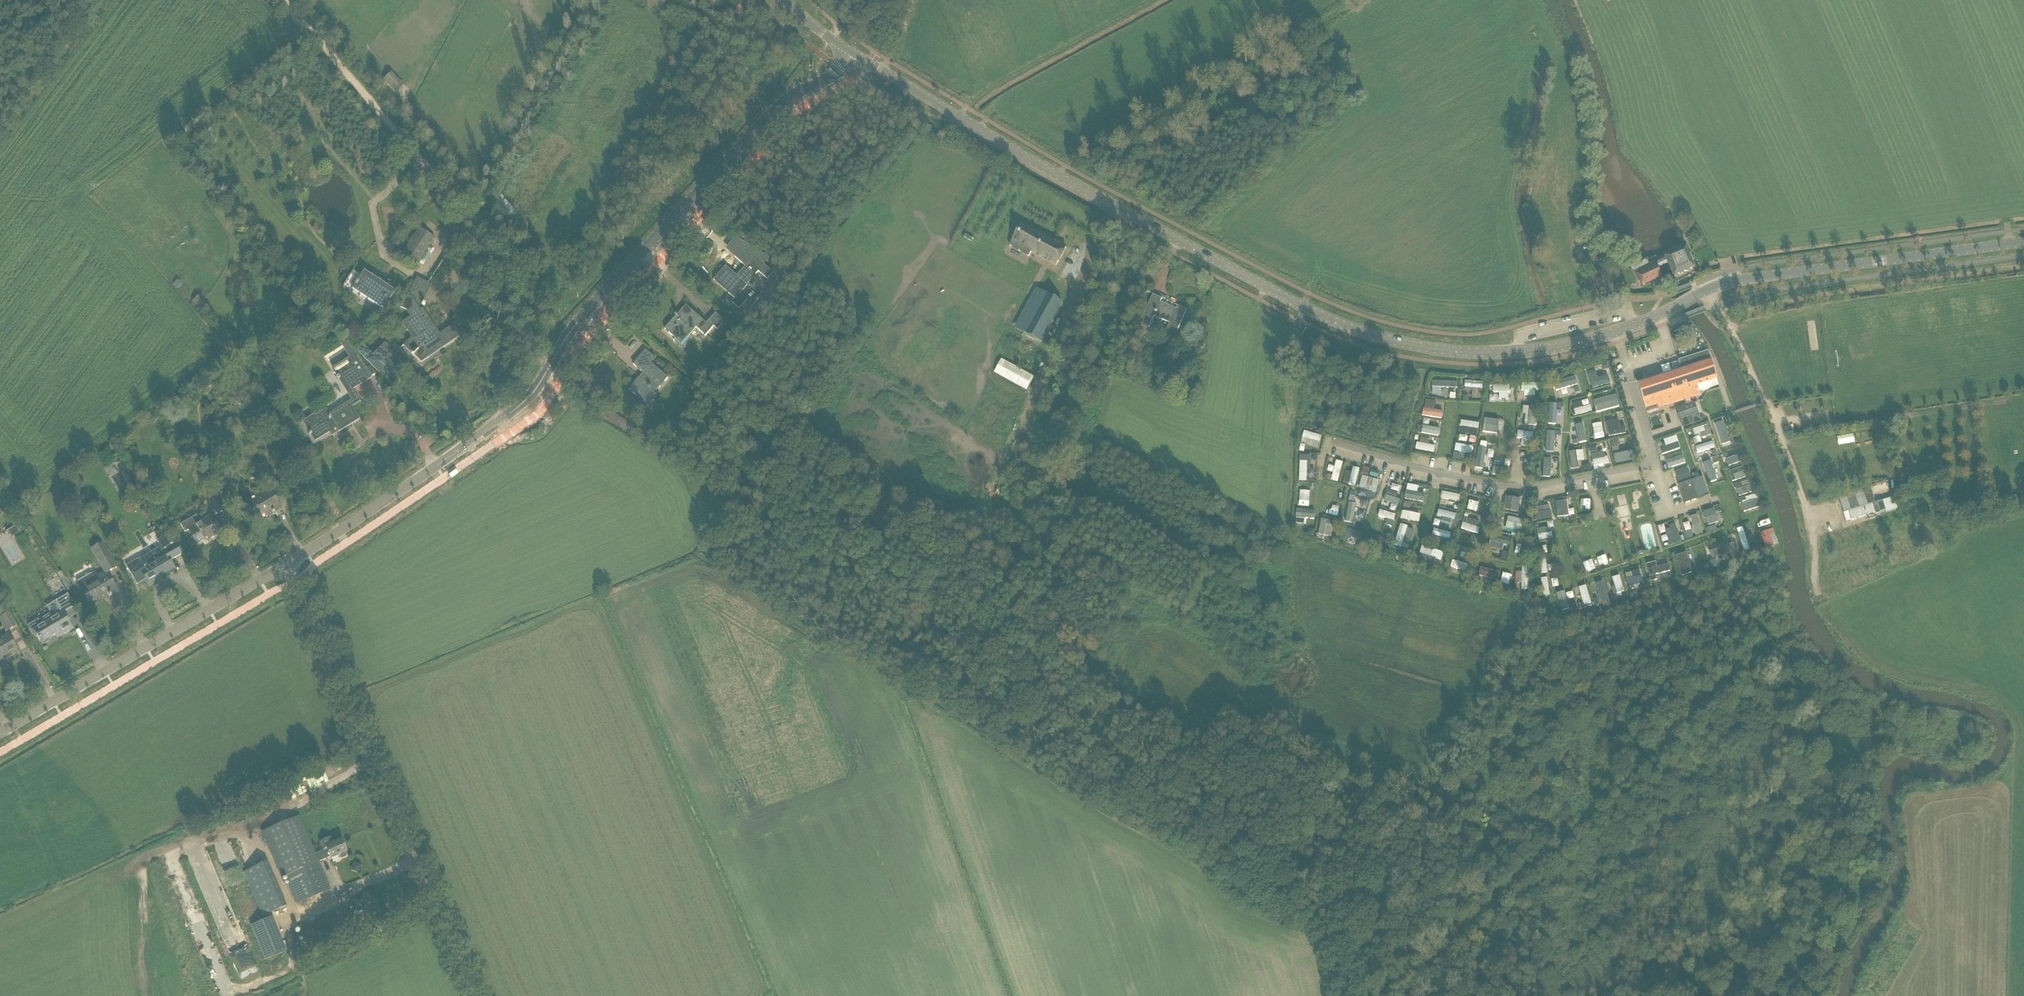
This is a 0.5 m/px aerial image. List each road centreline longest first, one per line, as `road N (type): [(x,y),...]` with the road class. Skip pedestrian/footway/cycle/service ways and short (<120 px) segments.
road 1 (tertiary): [(964,119),(1320,315),(1441,351),(1546,349),(1651,319),(1731,283),(2023,243)]
road 2 (track): [(1395,995),(1760,654)]
road 3 (unclassified): [(471,995),(287,564)]
road 4 (tertiary): [(545,371),(630,263),(811,82),(852,53)]
road 5 (track): [(1303,307),(1287,523),(1302,617),(1315,642)]
road 6 (tertiary): [(0,734),(287,564)]
road 7 (track): [(495,243),(280,0)]
road 8 (tertiary): [(287,564),(505,417),(545,371)]
road 9 (unclassified): [(545,371),(495,243)]
road 10 (tertiary): [(964,119),(852,53)]

